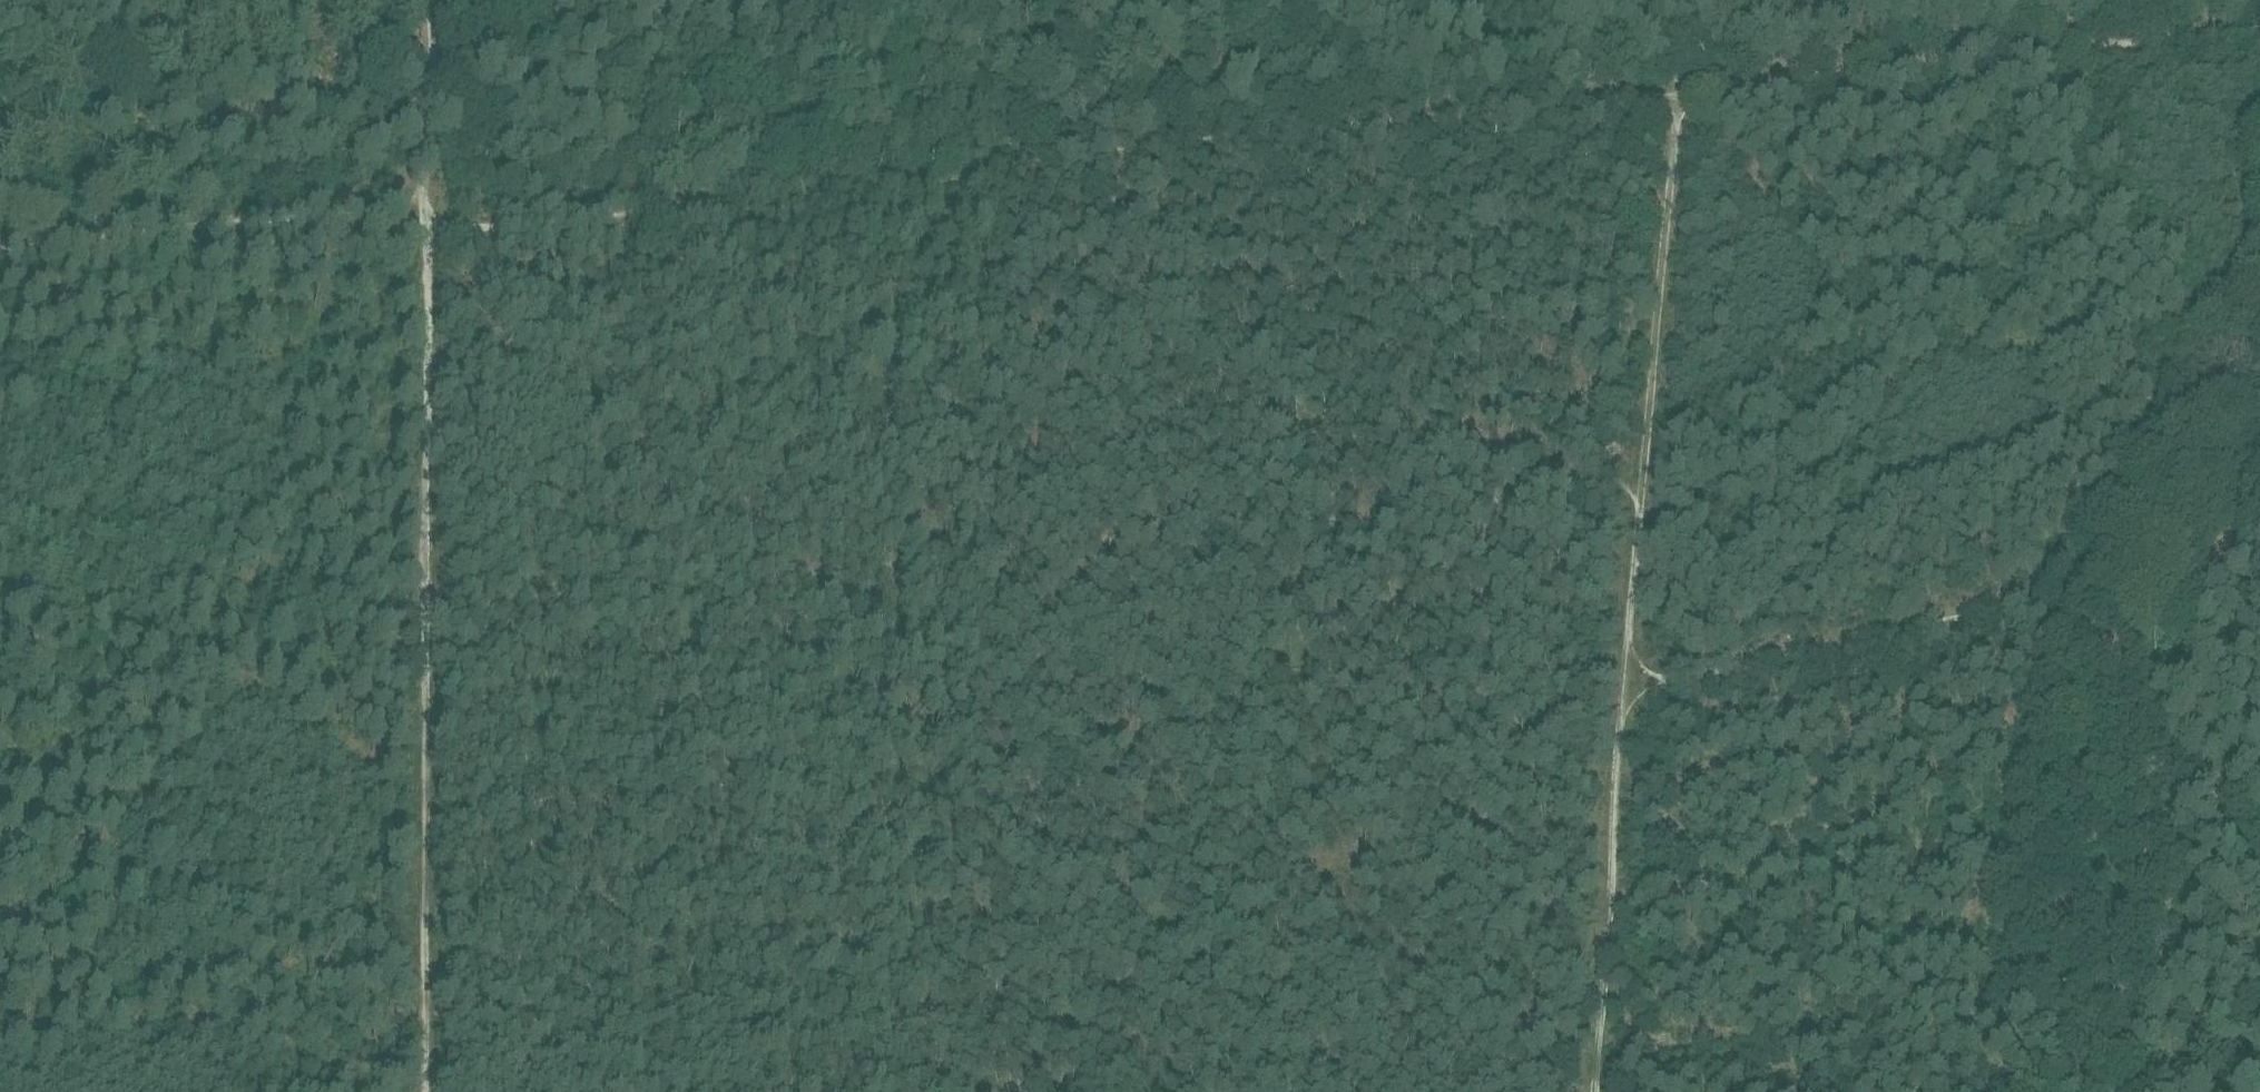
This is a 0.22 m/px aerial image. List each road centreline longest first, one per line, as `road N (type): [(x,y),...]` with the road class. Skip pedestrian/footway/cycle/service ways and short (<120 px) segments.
road 1 (track): [(428,210),(1698,78)]
road 2 (track): [(1609,684),(2259,556)]
road 3 (track): [(2259,16),(1698,78)]
road 4 (track): [(431,626),(418,1091)]
road 5 (track): [(1698,78),(1674,140),(1625,513)]
road 6 (track): [(428,210),(365,206),(0,240)]
road 7 (track): [(428,210),(431,626)]
road 8 (track): [(1609,684),(1581,1091)]
road 9 (track): [(426,0),(428,210)]
road 10 (track): [(1625,513),(1609,684)]

